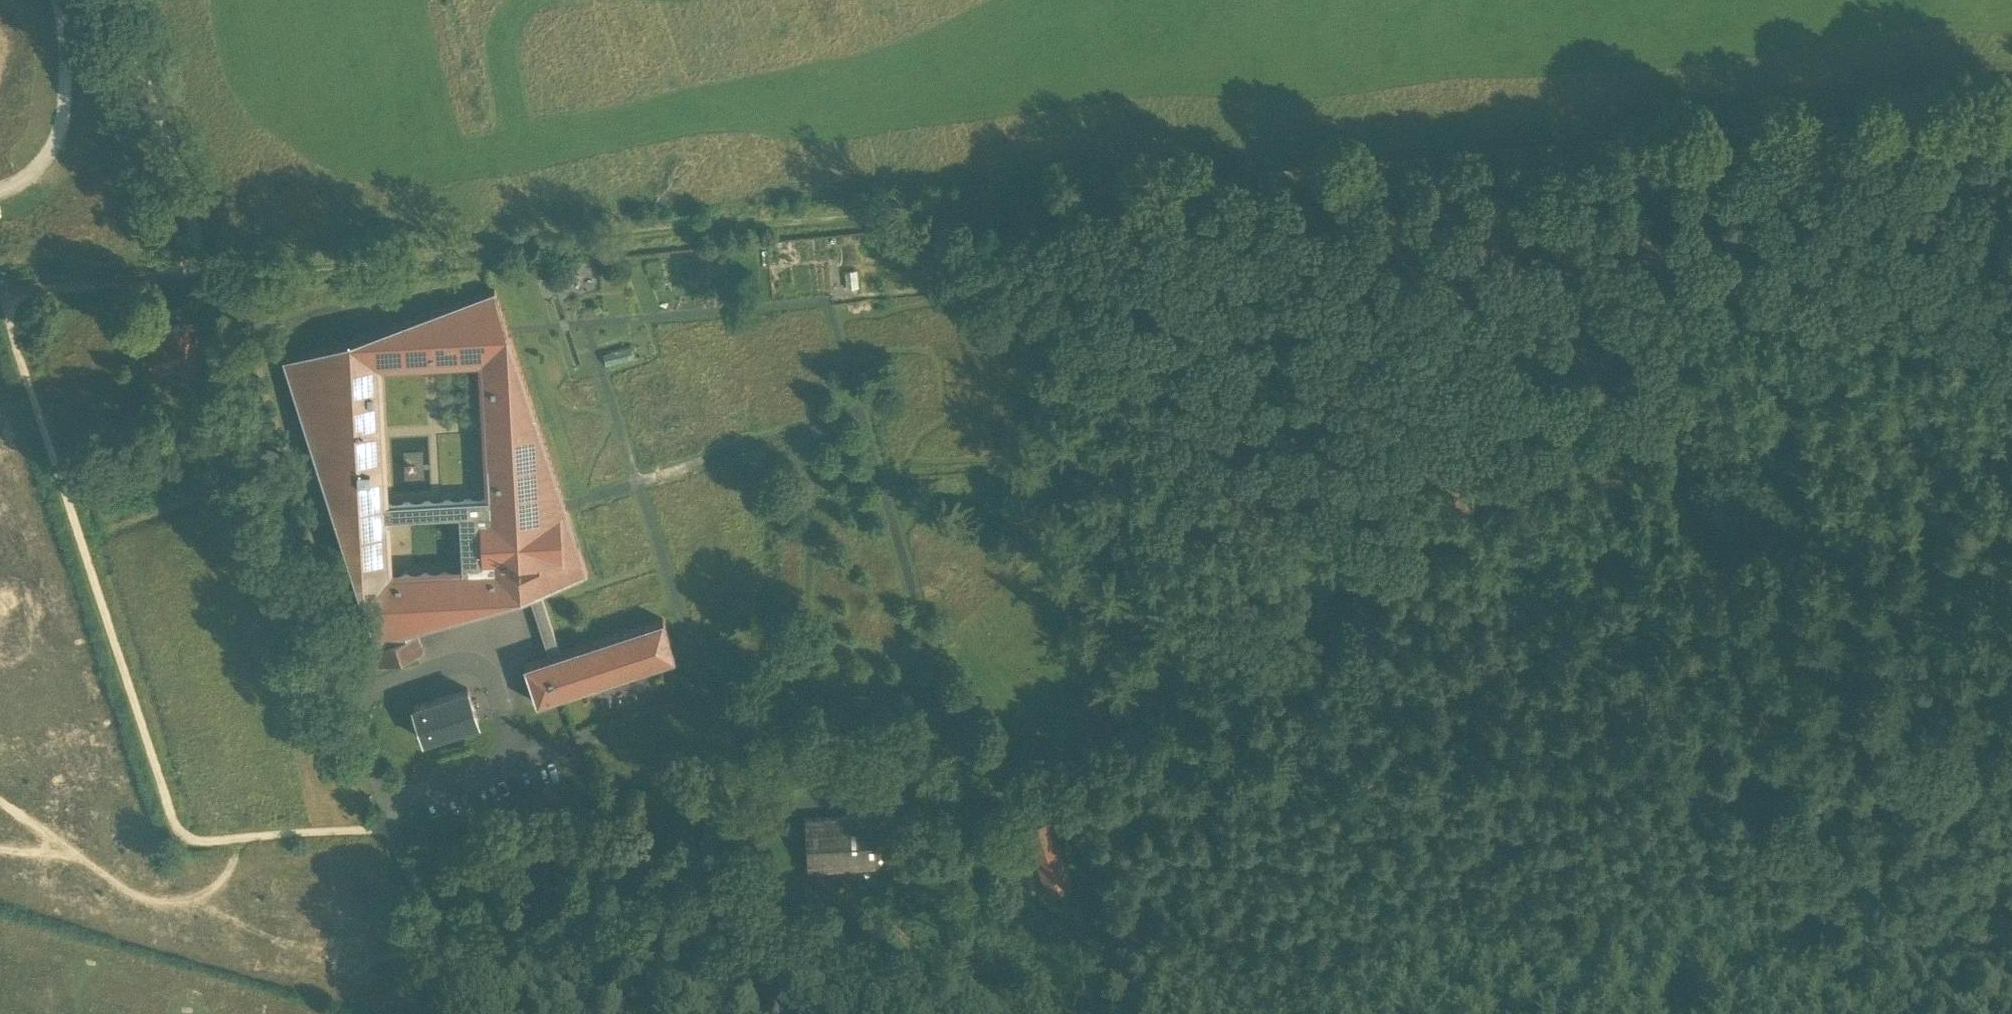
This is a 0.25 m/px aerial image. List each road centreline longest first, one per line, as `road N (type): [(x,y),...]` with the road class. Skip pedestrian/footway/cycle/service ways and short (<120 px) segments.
road 1 (unclassified): [(453,1013),(227,341)]
road 2 (track): [(207,272),(119,0)]
road 3 (track): [(56,0),(66,85),(57,134),(32,173),(0,190)]

